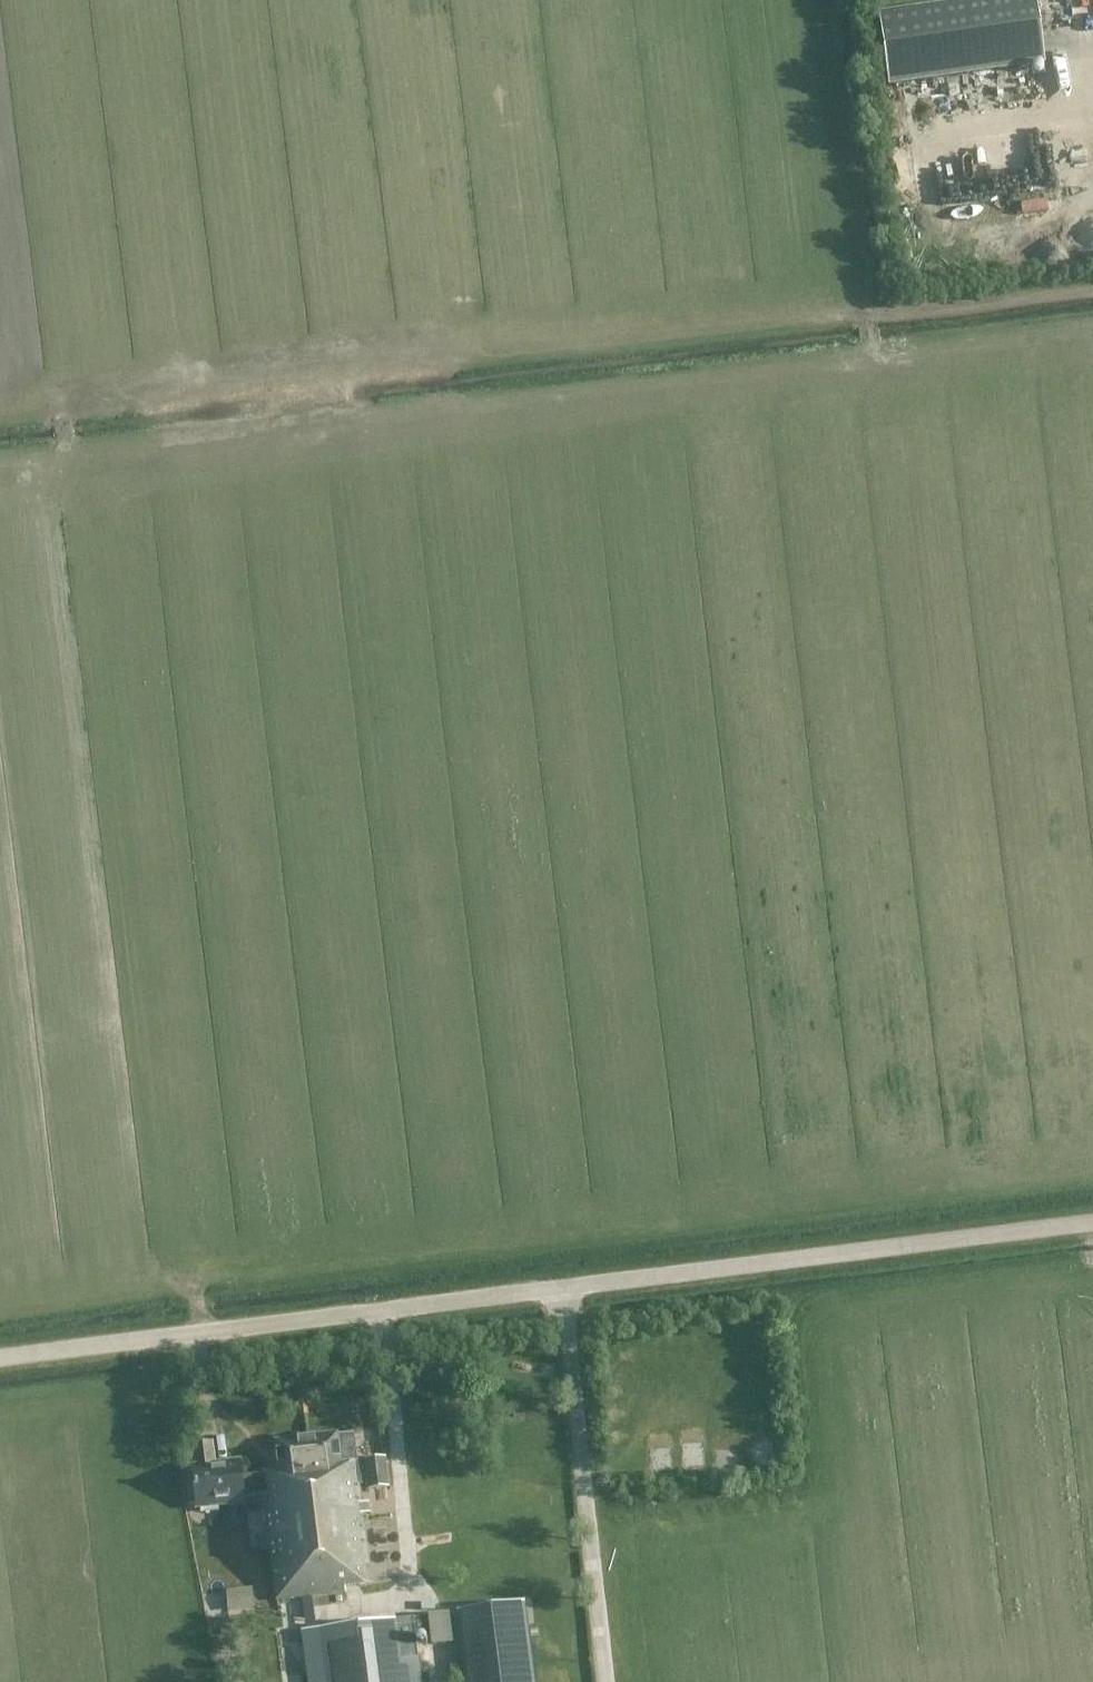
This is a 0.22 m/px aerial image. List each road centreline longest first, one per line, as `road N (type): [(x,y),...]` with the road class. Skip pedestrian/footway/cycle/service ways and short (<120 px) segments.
road 1 (unclassified): [(0,1358),(1092,1224)]

